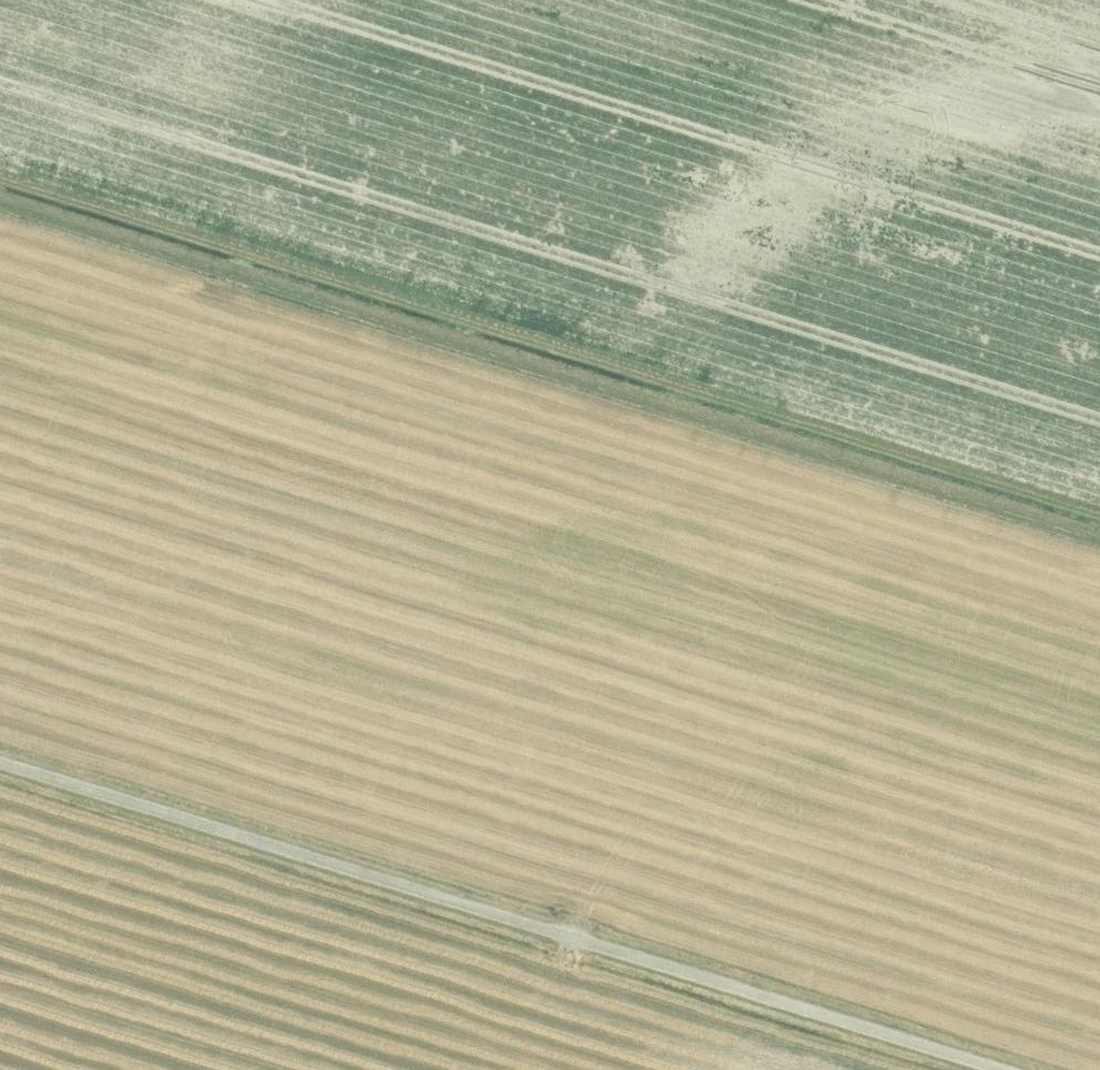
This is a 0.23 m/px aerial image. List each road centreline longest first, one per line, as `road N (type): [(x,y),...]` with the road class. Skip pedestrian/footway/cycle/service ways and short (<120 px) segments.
road 1 (track): [(1008,1069),(0,763)]

